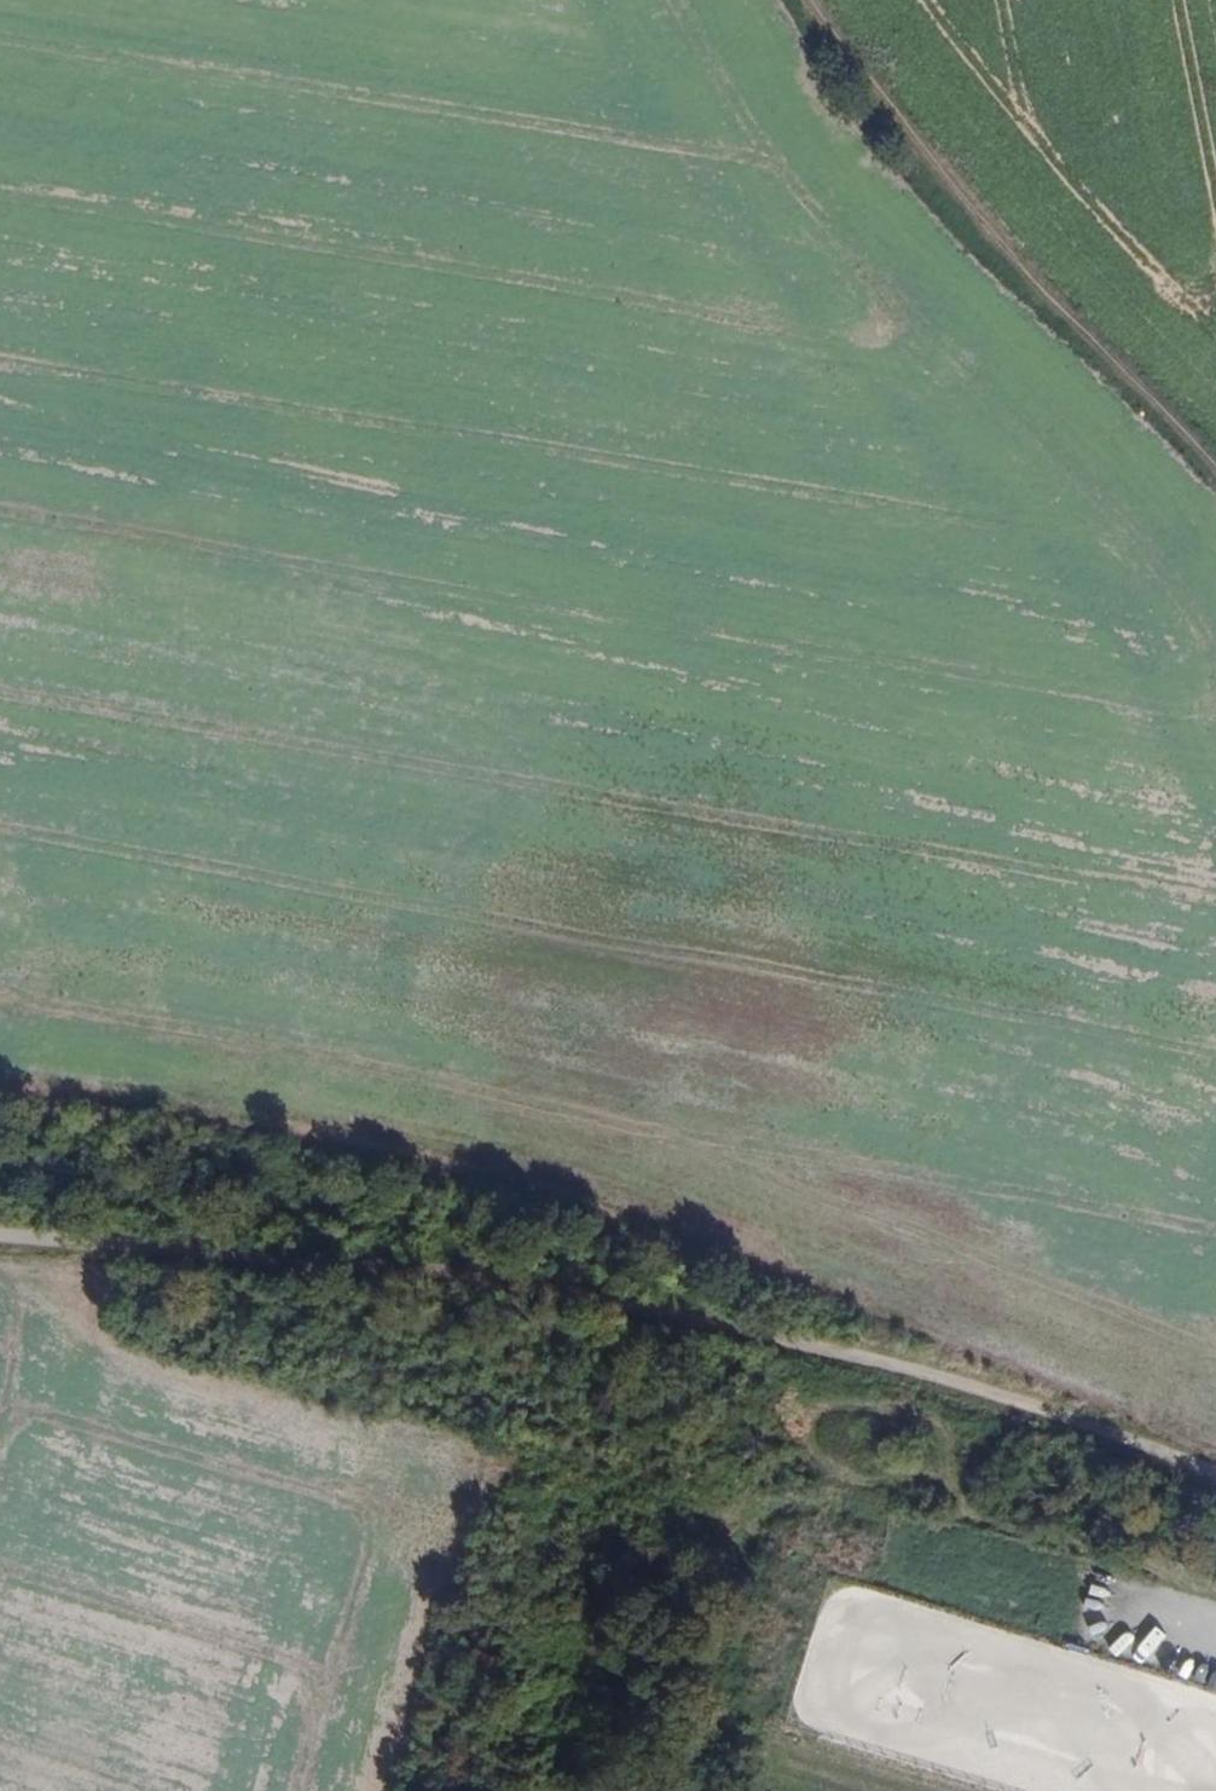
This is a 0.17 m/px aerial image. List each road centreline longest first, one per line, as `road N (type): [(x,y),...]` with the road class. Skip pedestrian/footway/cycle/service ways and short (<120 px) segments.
road 1 (track): [(1215,1478),(976,1383),(323,1257),(0,1231)]
road 2 (track): [(1215,481),(862,74),(815,0)]

